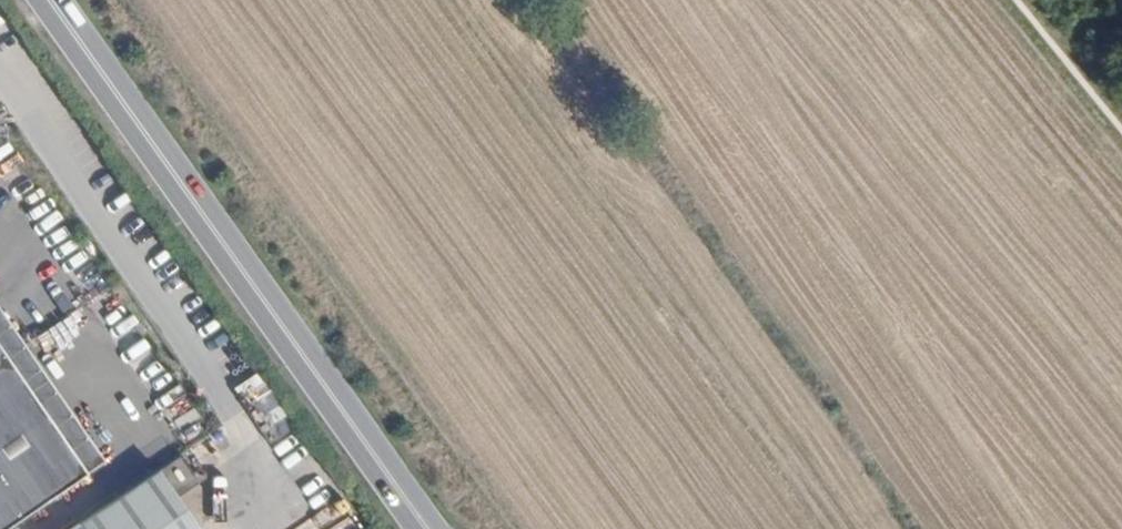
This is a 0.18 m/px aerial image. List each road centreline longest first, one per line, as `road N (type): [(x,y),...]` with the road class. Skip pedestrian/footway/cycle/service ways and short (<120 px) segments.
road 1 (secondary): [(421,524),(49,0)]

